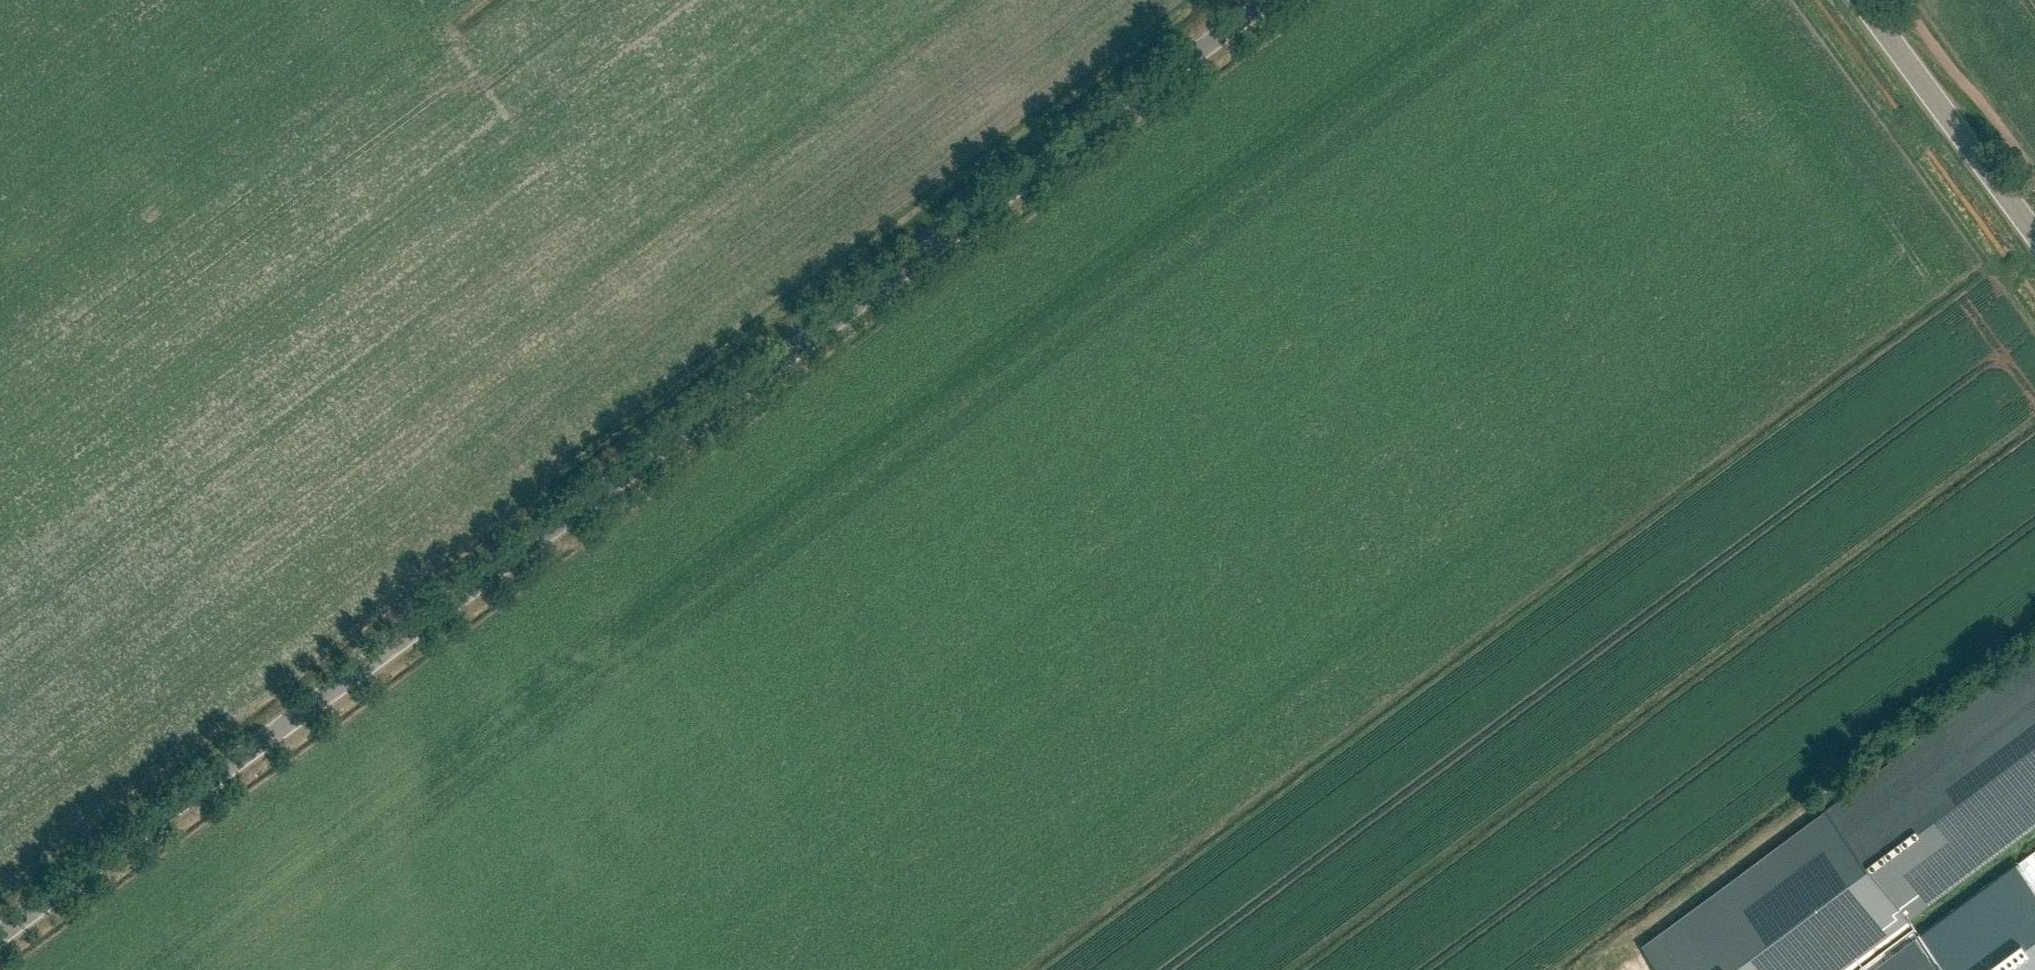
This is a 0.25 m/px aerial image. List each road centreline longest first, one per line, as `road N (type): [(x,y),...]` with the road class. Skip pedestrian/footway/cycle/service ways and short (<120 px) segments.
road 1 (tertiary): [(0,928),(1261,0)]
road 2 (tertiary): [(2034,241),(1858,0)]

